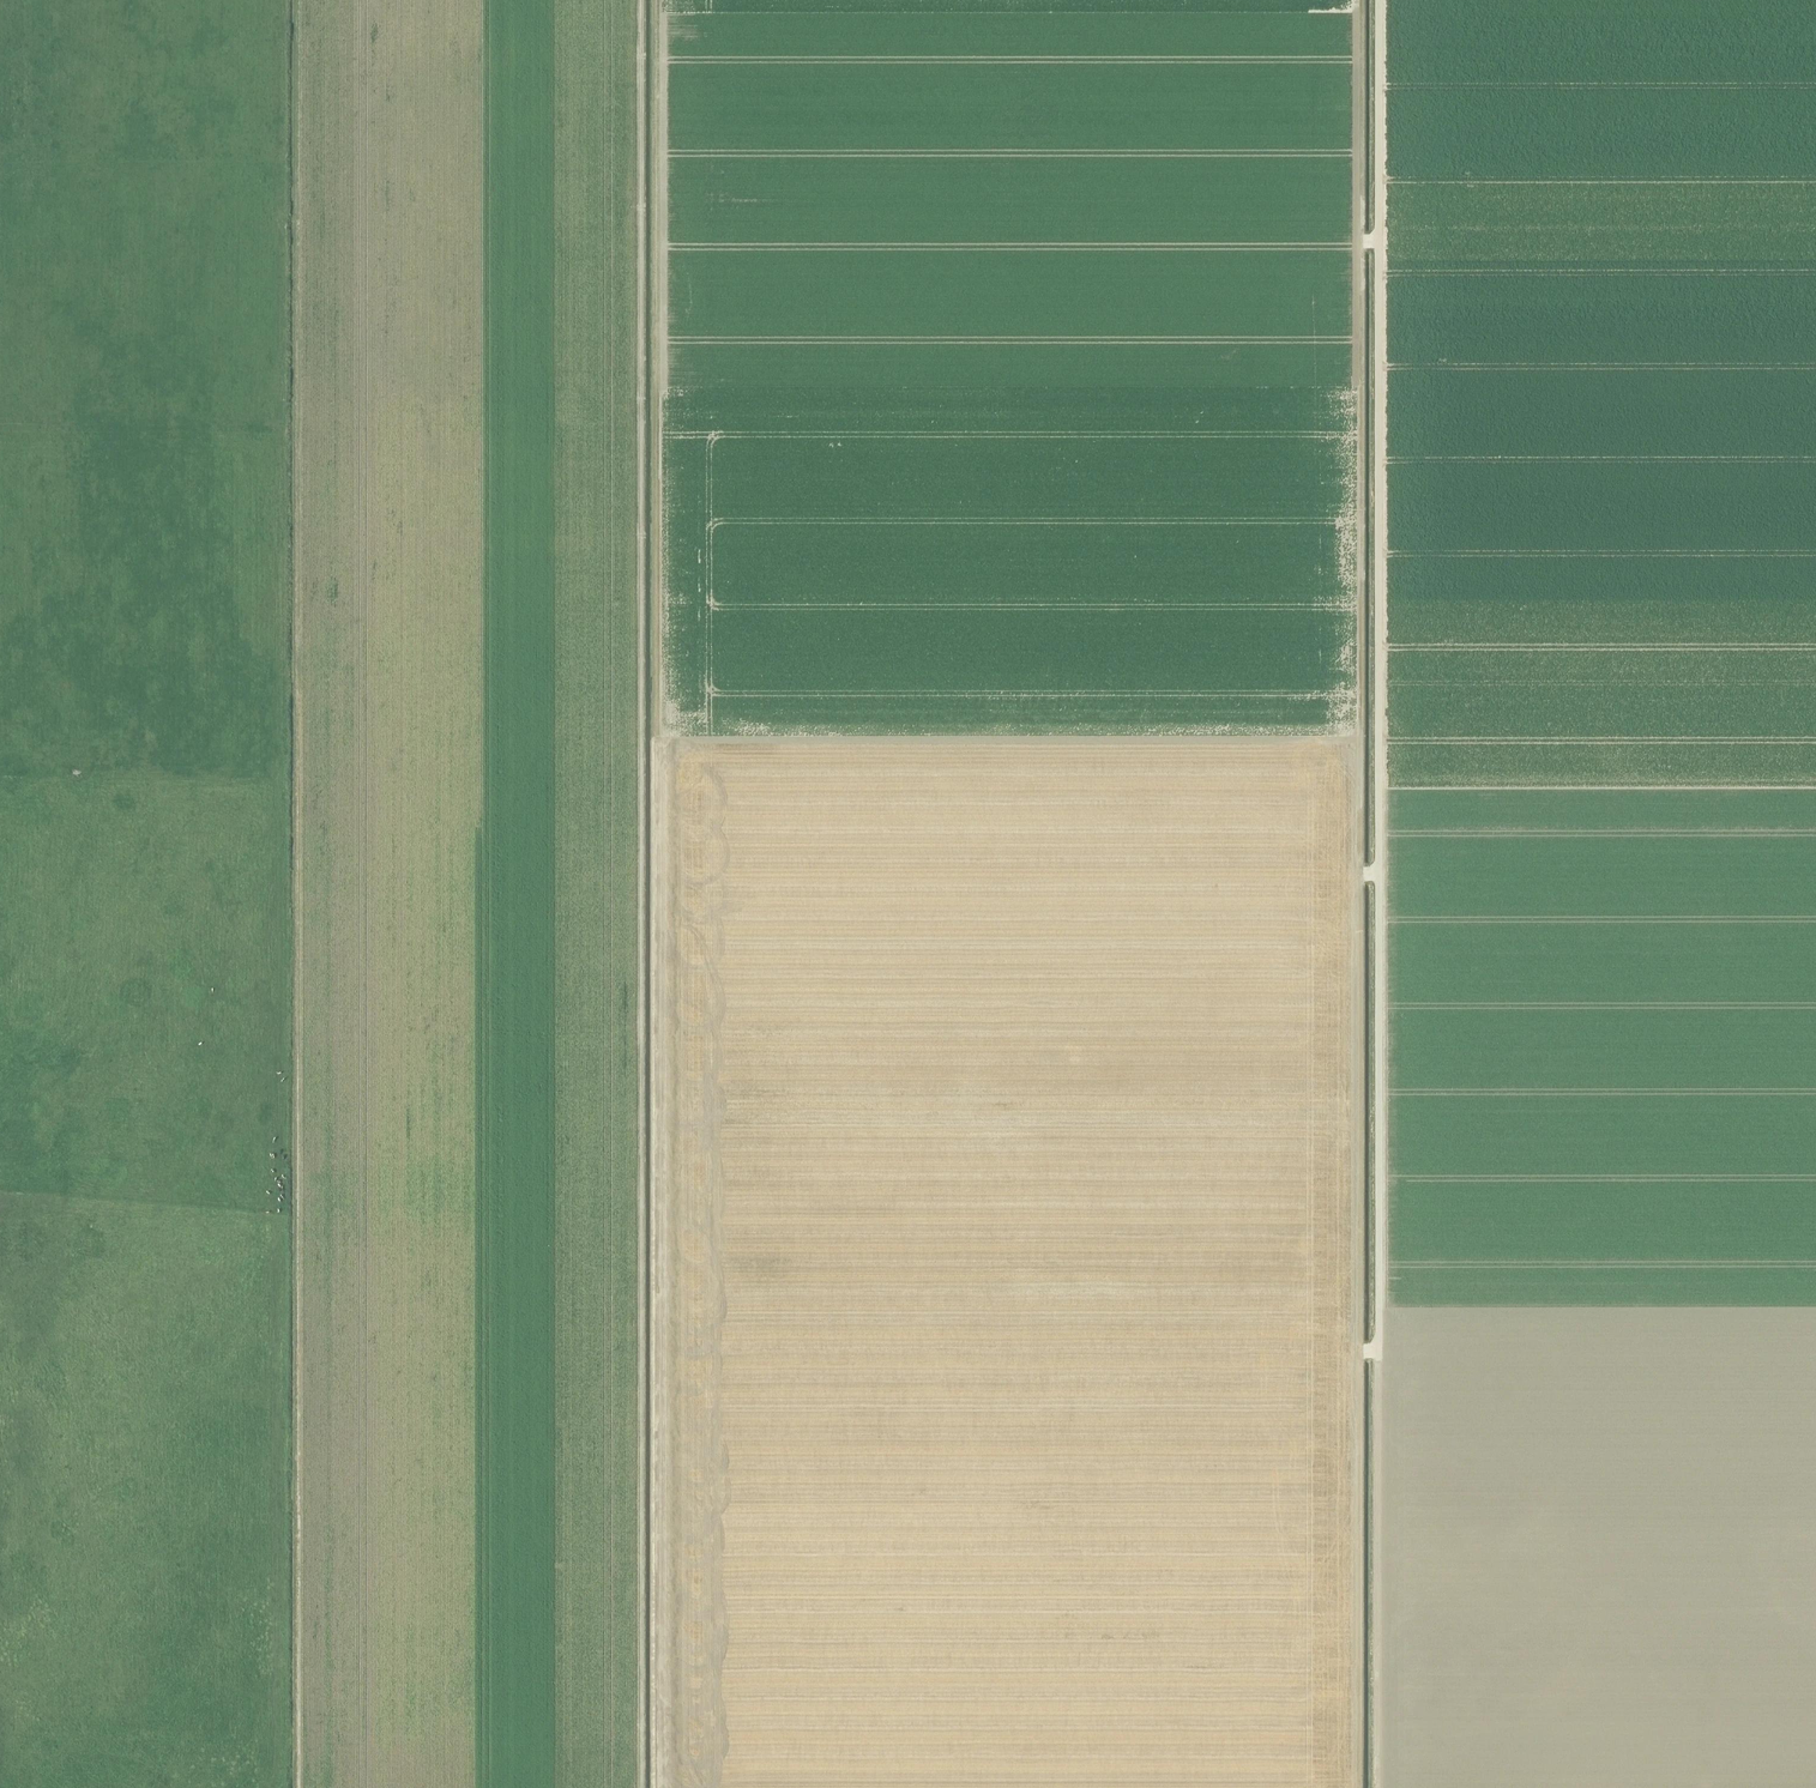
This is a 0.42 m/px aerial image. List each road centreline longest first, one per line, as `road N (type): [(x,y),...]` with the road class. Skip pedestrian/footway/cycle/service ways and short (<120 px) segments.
road 1 (track): [(645,1286),(642,0)]

